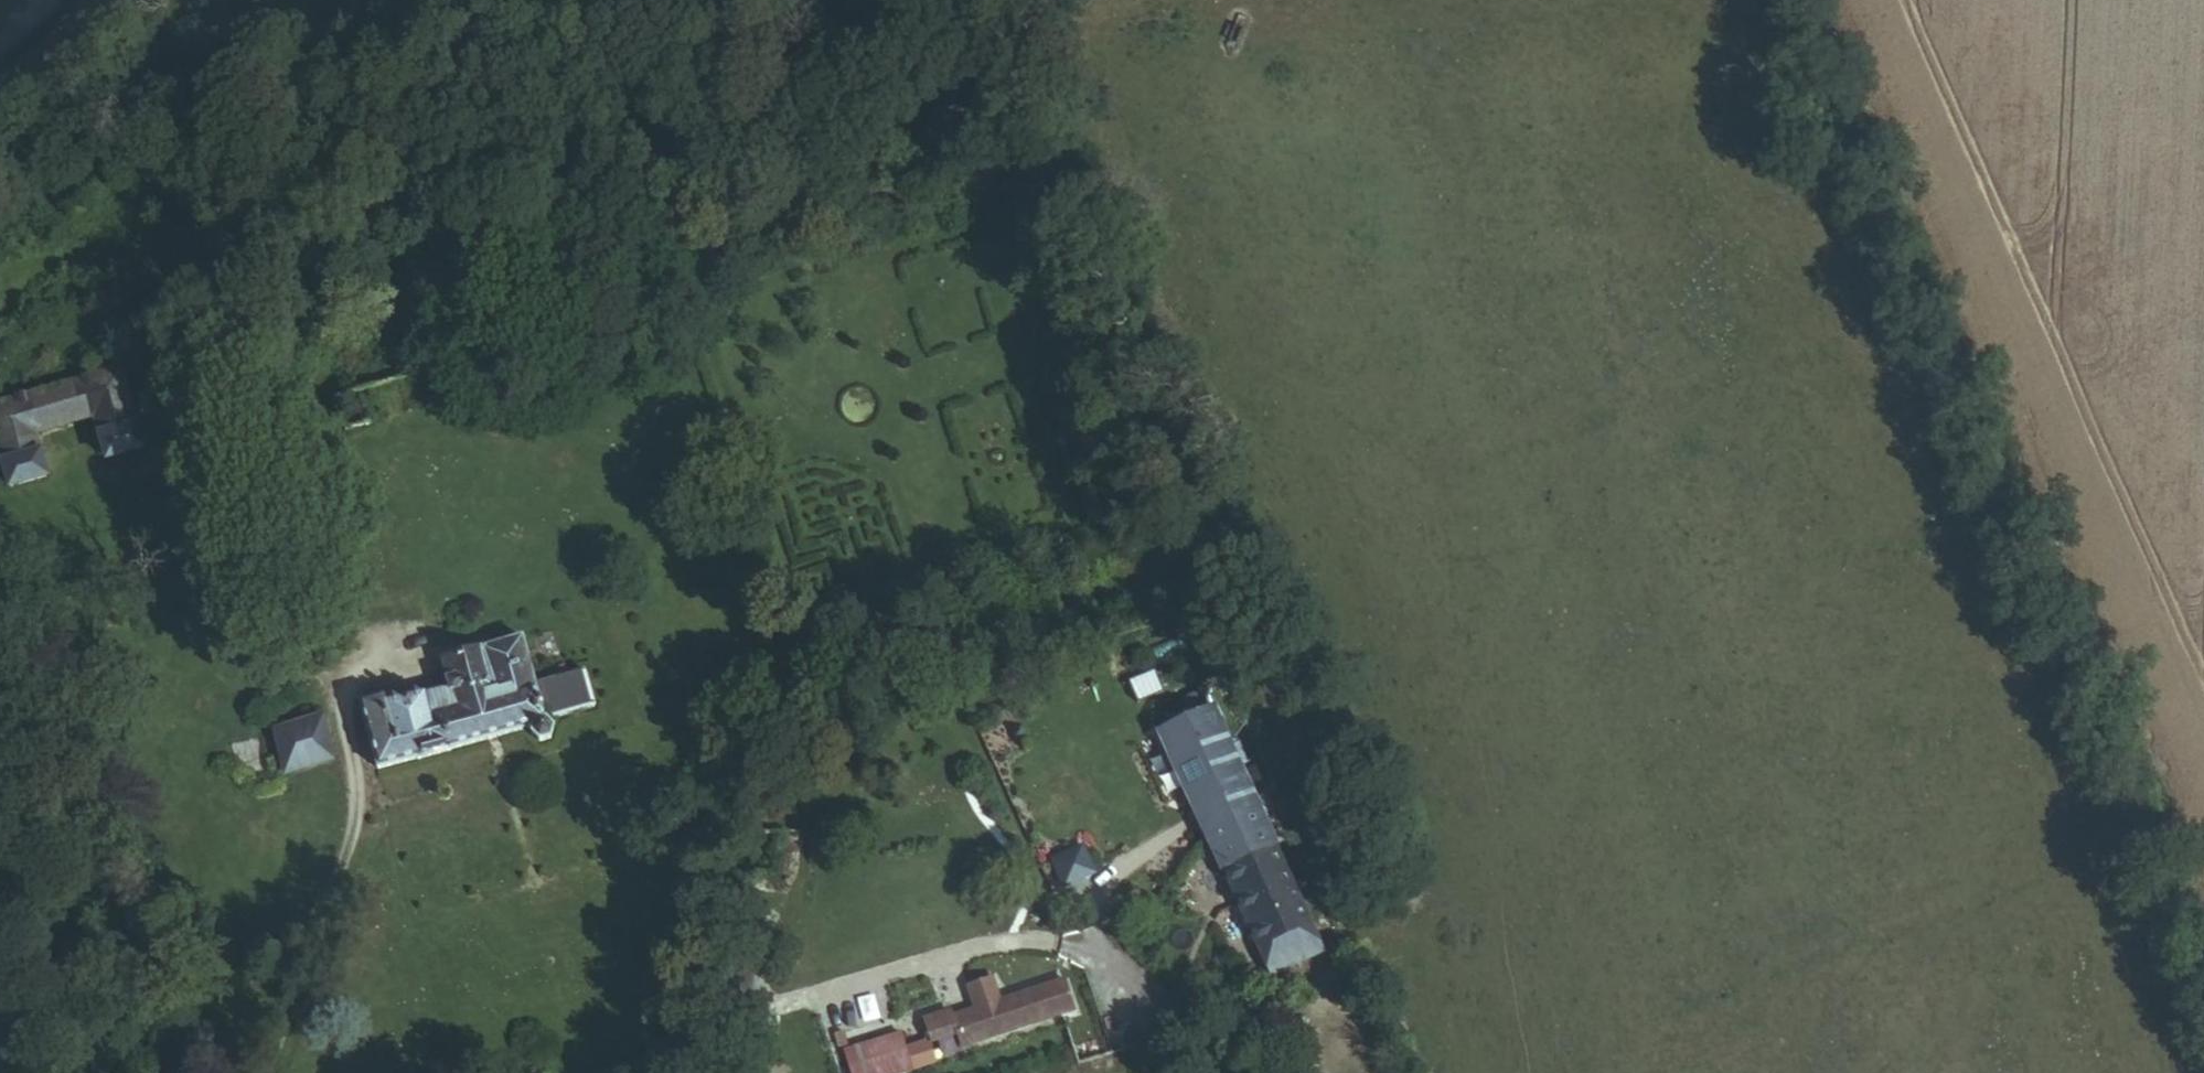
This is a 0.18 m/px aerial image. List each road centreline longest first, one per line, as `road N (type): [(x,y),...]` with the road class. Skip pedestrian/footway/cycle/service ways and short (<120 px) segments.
road 1 (tertiary): [(0,94),(67,46),(112,0)]

